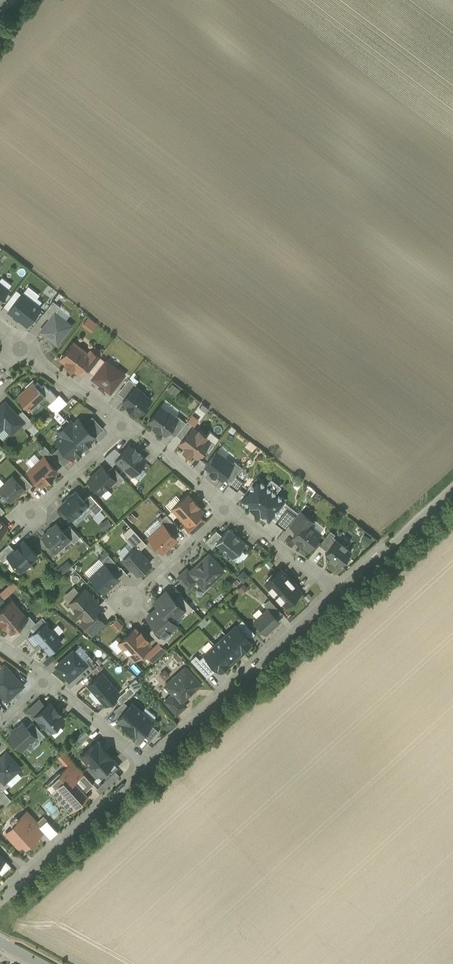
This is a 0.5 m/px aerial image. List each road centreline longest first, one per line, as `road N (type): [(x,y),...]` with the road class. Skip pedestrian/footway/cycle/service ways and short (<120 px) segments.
road 1 (residential): [(337,589),(144,763)]
road 2 (residential): [(144,763),(0,900)]
road 3 (residential): [(442,493),(337,589)]
road 4 (residential): [(228,509),(128,603)]
road 5 (residential): [(228,509),(337,589)]
road 6 (residential): [(126,423),(228,509)]
road 7 (residential): [(126,423),(32,513)]
road 8 (residential): [(21,347),(126,423)]
road 9 (residential): [(144,763),(48,680)]

